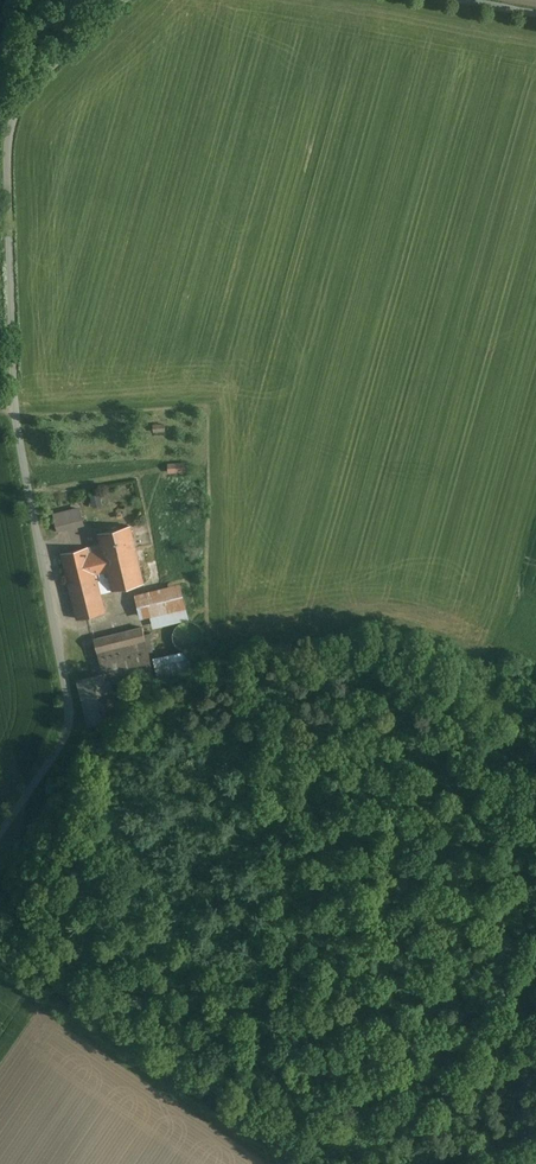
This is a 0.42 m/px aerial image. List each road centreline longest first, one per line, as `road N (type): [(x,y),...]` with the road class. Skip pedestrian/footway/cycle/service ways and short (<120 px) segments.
road 1 (unclassified): [(123,0),(25,95),(11,129),(19,439),(68,716),(61,743),(0,835)]
road 2 (unclassified): [(324,1163),(0,942)]

